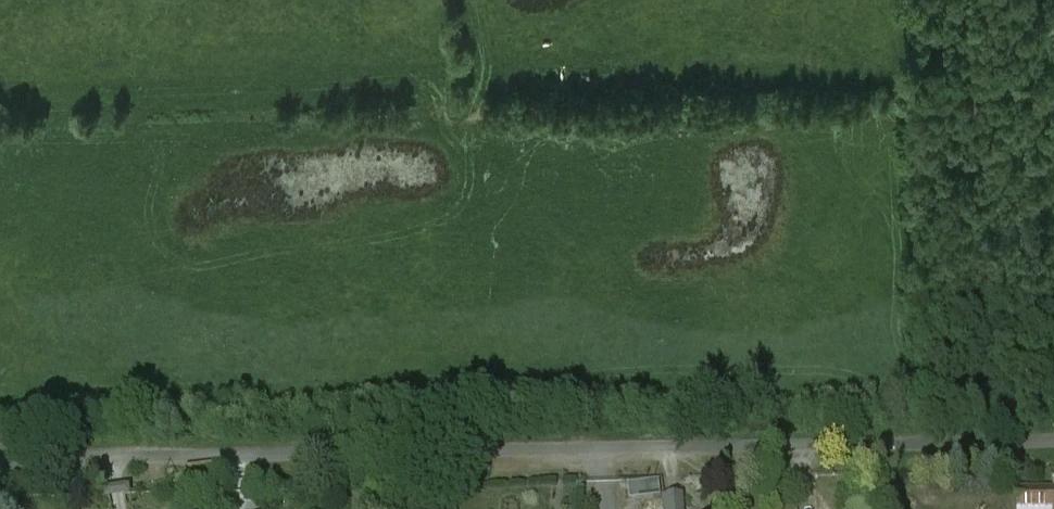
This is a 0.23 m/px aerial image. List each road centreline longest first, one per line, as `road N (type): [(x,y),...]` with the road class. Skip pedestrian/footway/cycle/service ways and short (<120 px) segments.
road 1 (unclassified): [(0,466),(1053,441)]

